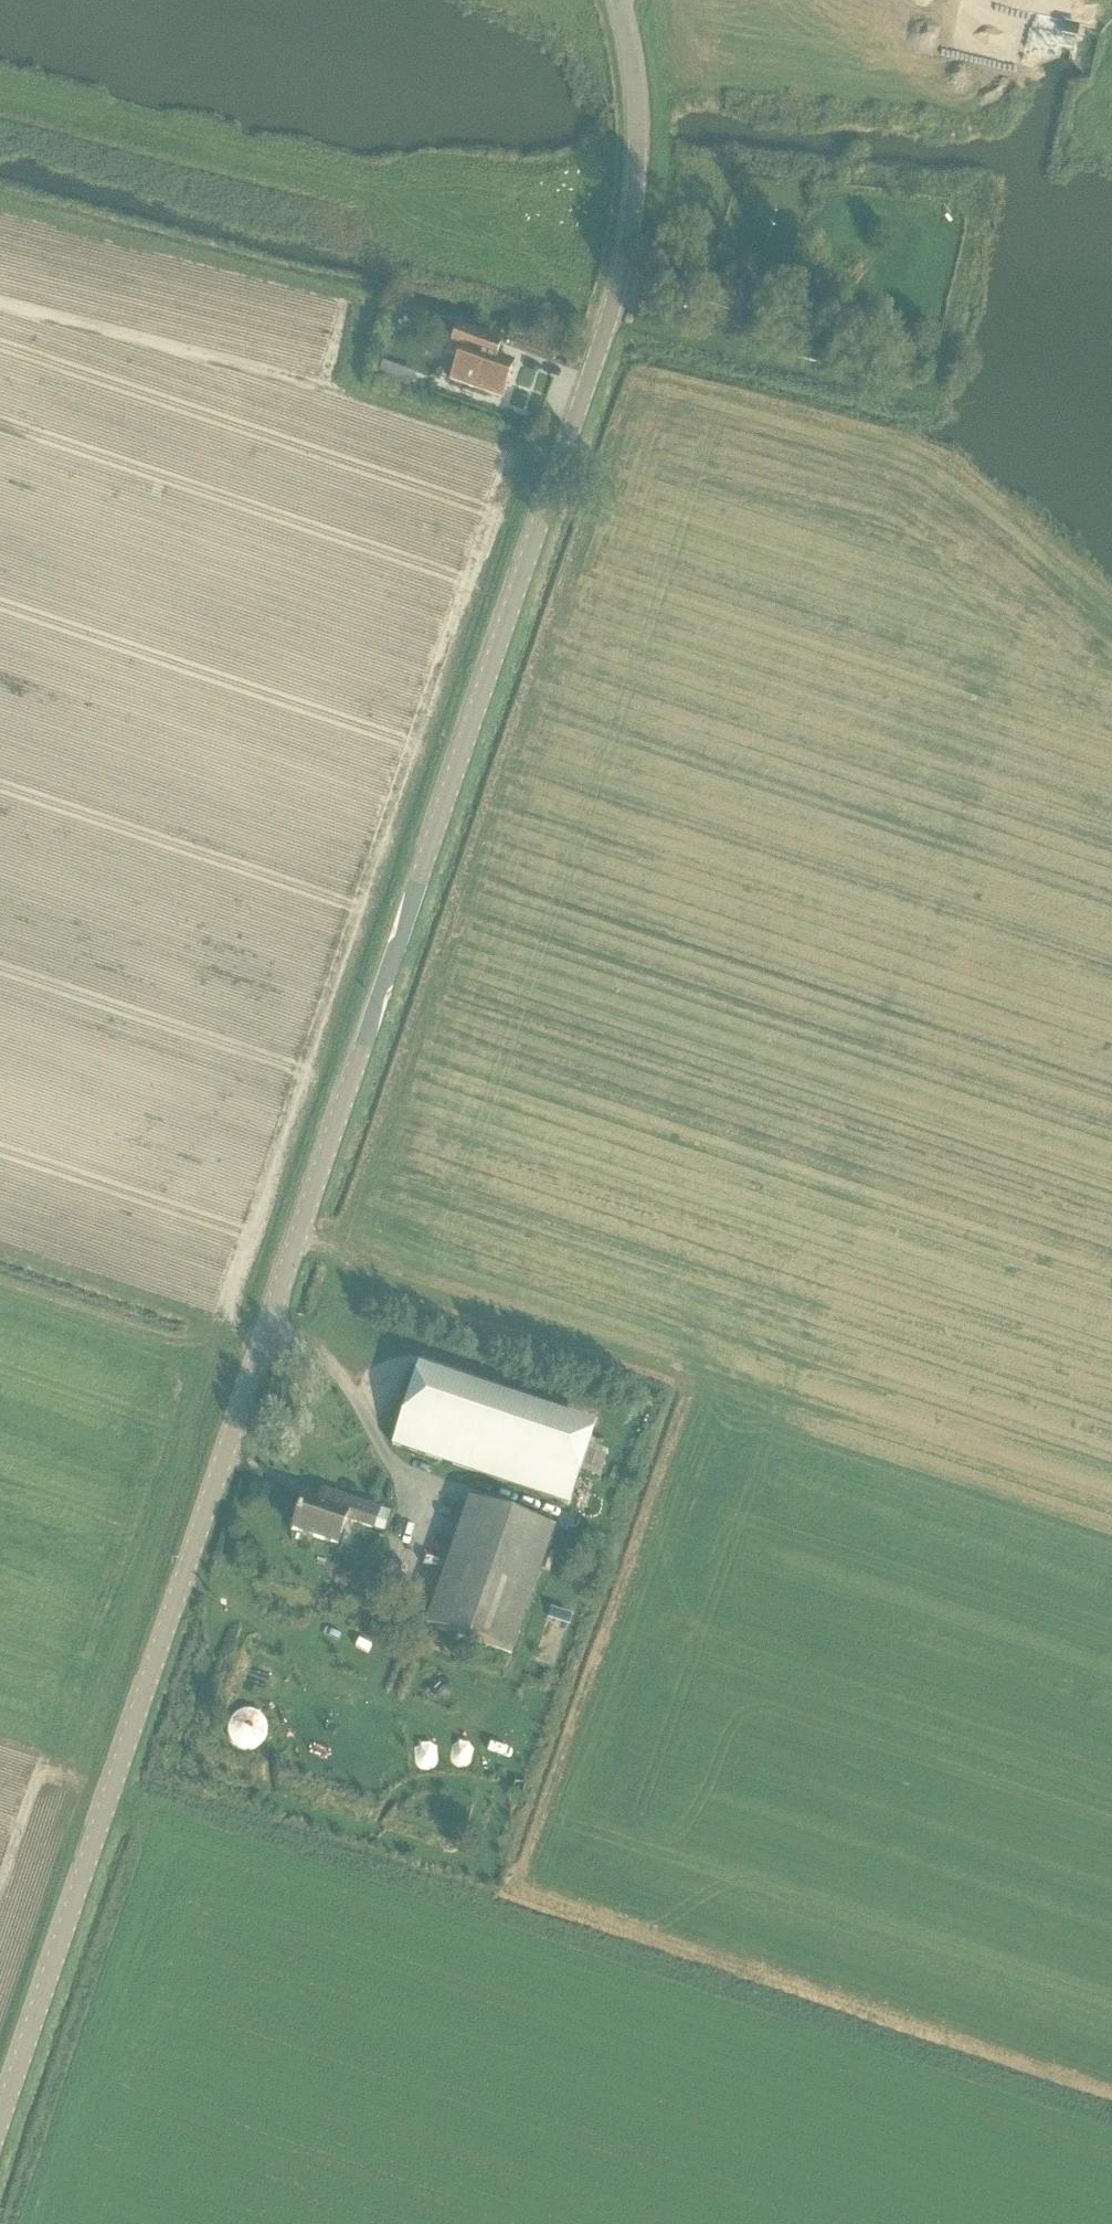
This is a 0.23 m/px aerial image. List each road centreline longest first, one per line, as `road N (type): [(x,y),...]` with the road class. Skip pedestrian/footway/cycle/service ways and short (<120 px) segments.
road 1 (tertiary): [(0,2130),(595,365),(636,191),(638,115),(620,0)]

